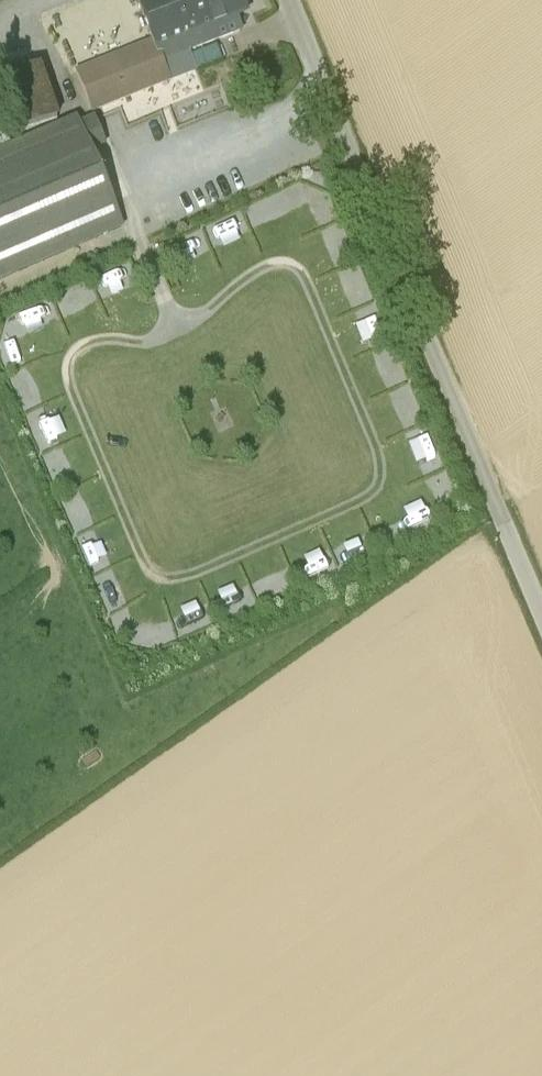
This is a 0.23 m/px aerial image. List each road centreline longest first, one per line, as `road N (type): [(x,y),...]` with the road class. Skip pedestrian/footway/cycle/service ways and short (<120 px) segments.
road 1 (unclassified): [(541,613),(288,0)]

